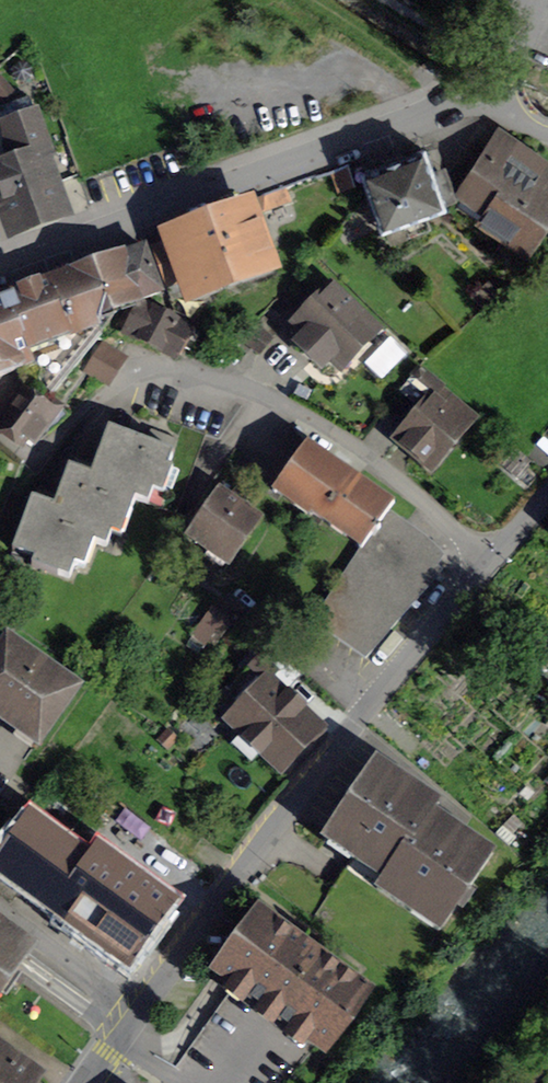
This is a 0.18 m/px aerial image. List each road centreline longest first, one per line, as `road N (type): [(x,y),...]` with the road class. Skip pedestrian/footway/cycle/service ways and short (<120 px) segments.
road 1 (residential): [(148,1005),(492,559)]
road 2 (residential): [(492,559),(333,435),(234,382),(158,381),(40,456)]
road 3 (residential): [(0,269),(465,95)]
road 4 (residential): [(0,910),(148,1005)]

